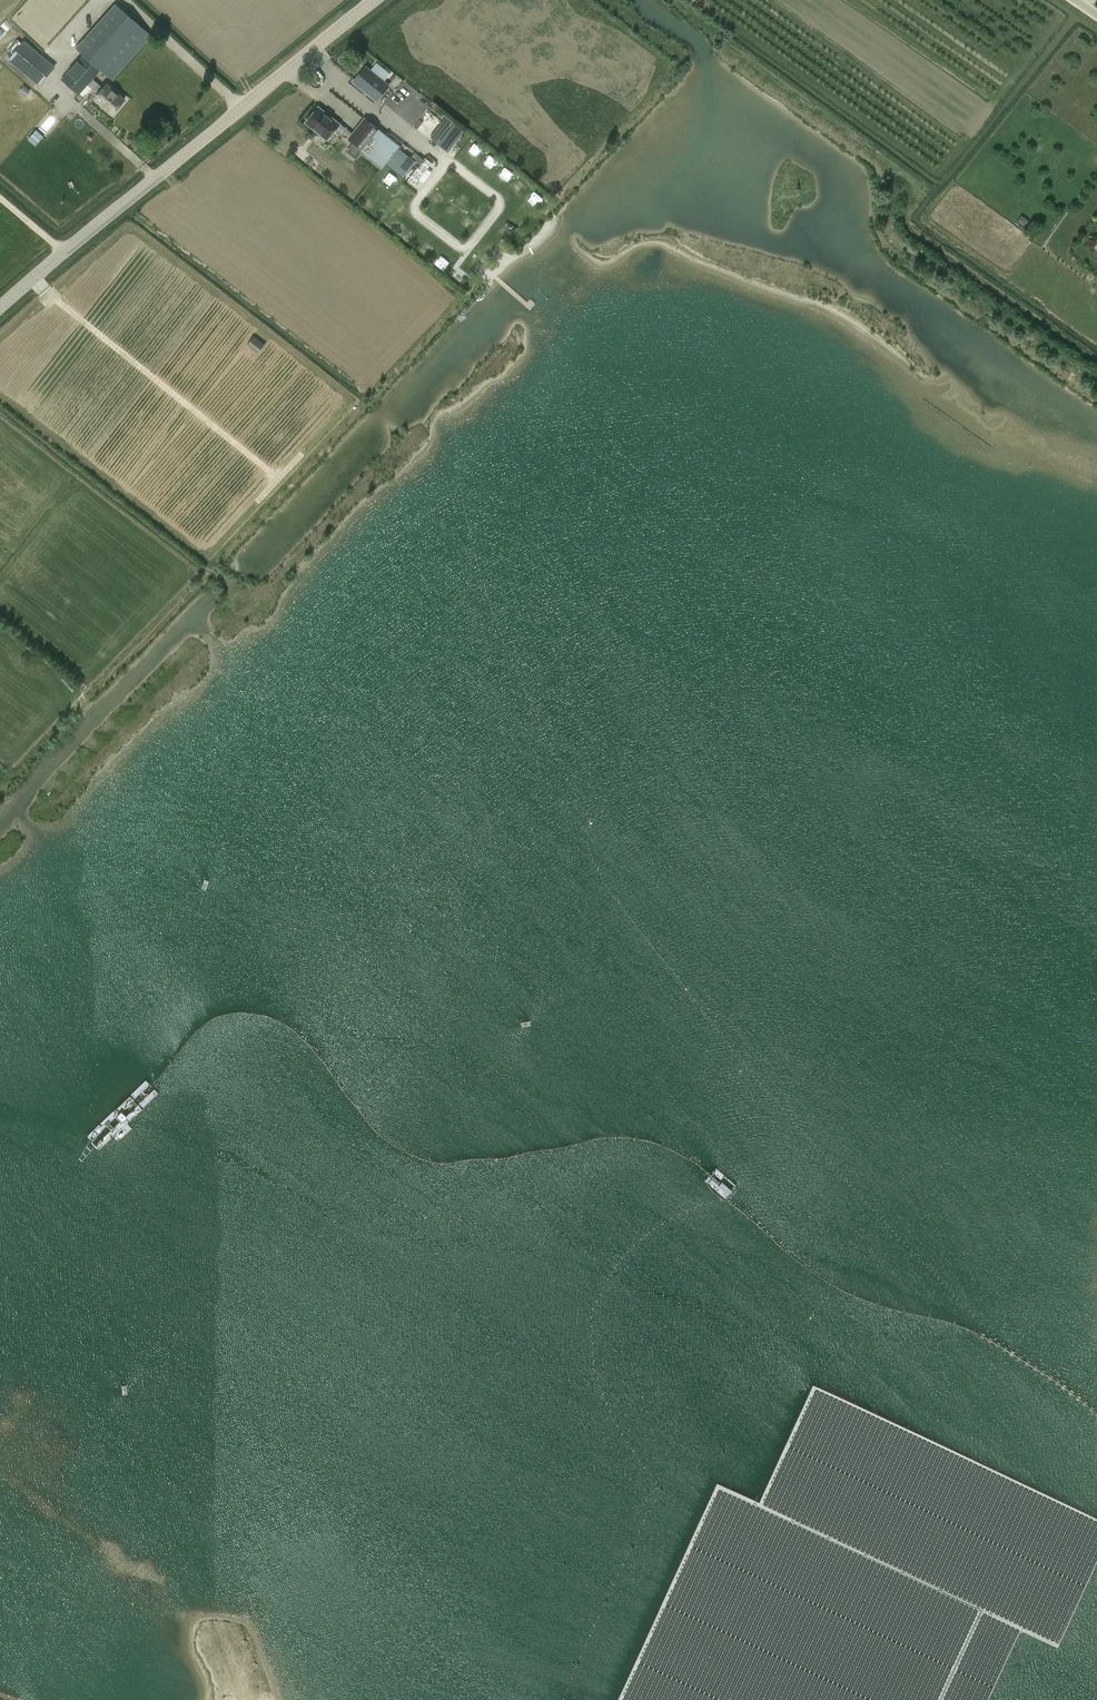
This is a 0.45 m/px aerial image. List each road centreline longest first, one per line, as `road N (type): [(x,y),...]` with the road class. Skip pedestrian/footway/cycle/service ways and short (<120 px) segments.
road 1 (unclassified): [(374,0),(0,308)]

